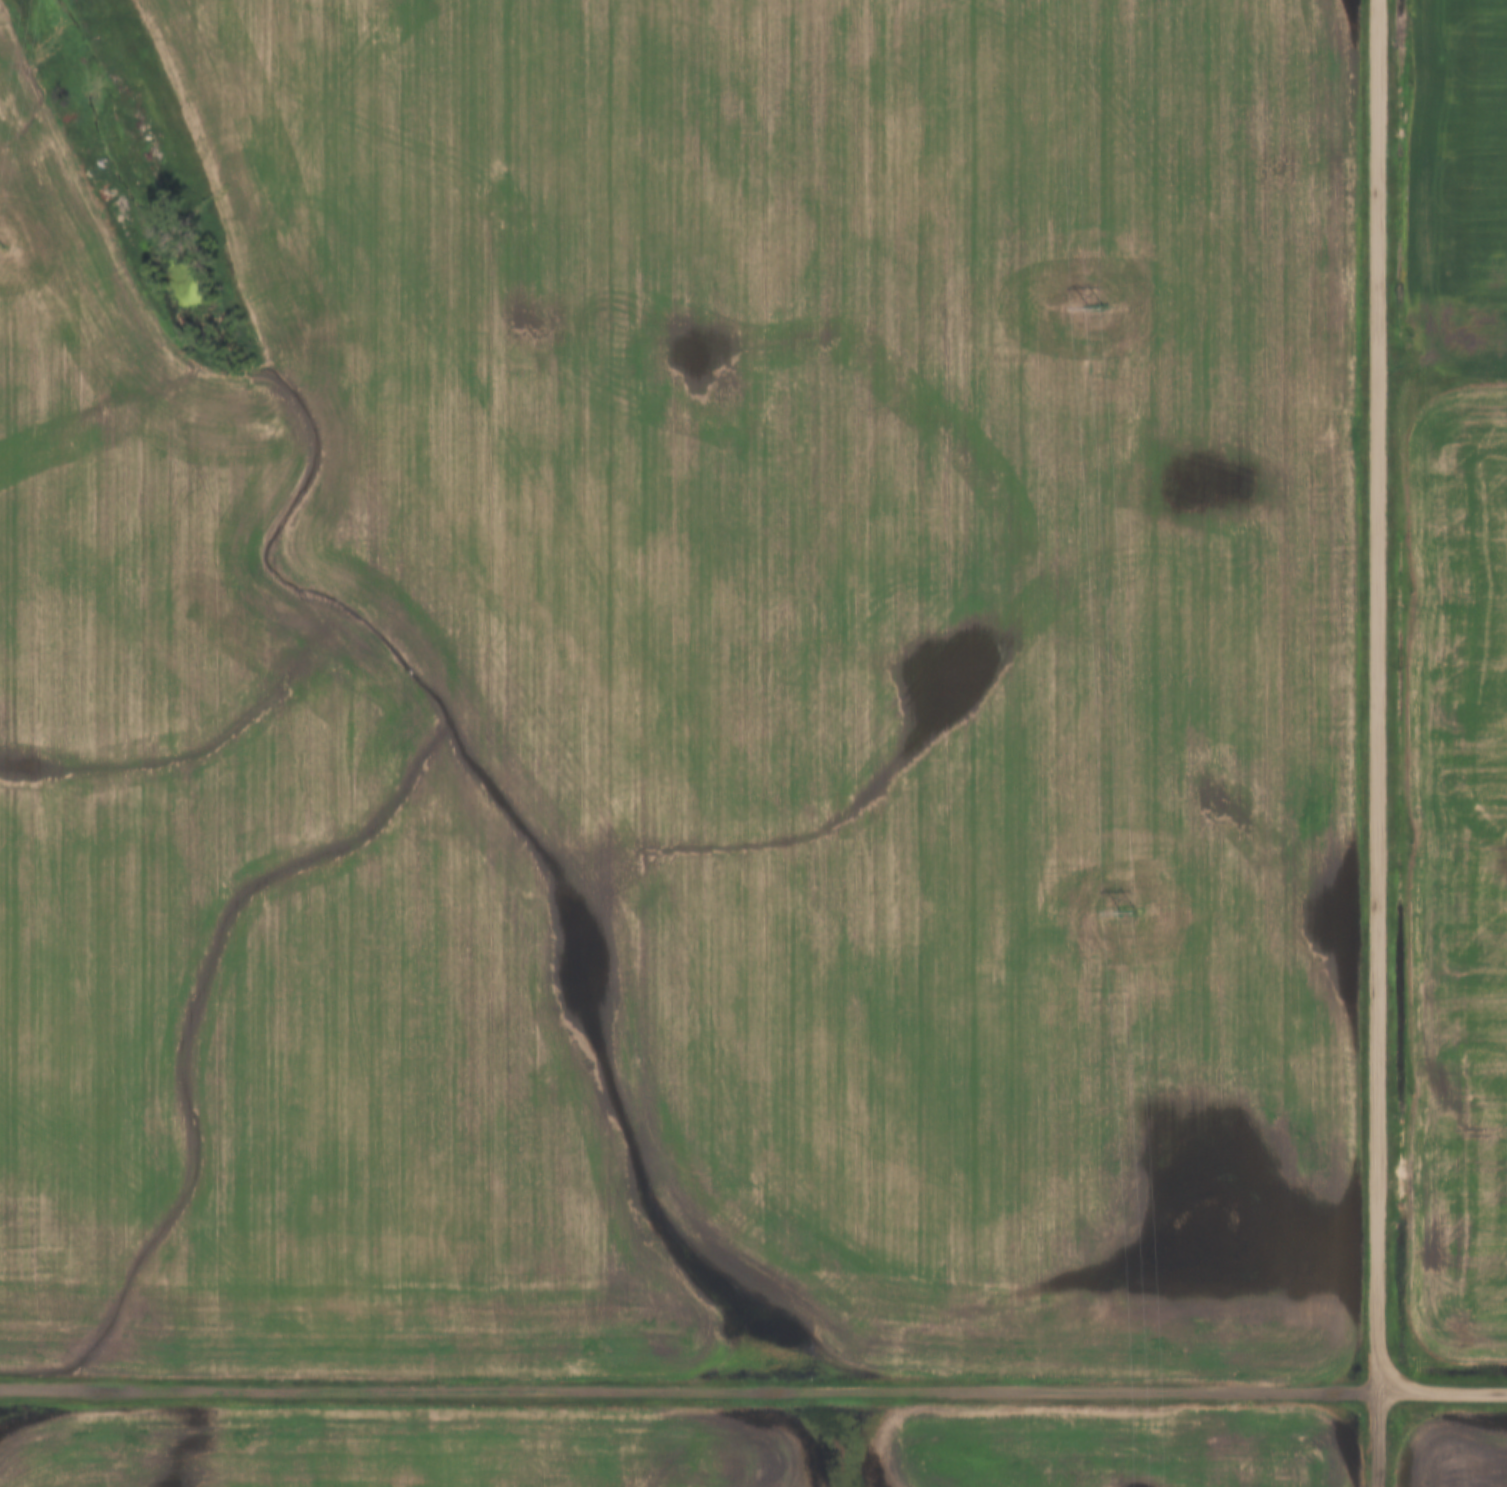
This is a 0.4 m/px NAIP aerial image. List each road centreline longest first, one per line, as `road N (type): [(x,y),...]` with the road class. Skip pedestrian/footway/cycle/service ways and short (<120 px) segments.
road 1 (residential): [(1377,1391),(1378,0)]
road 2 (track): [(0,1388),(1377,1391)]
road 3 (residential): [(1377,1391),(1506,1394)]

